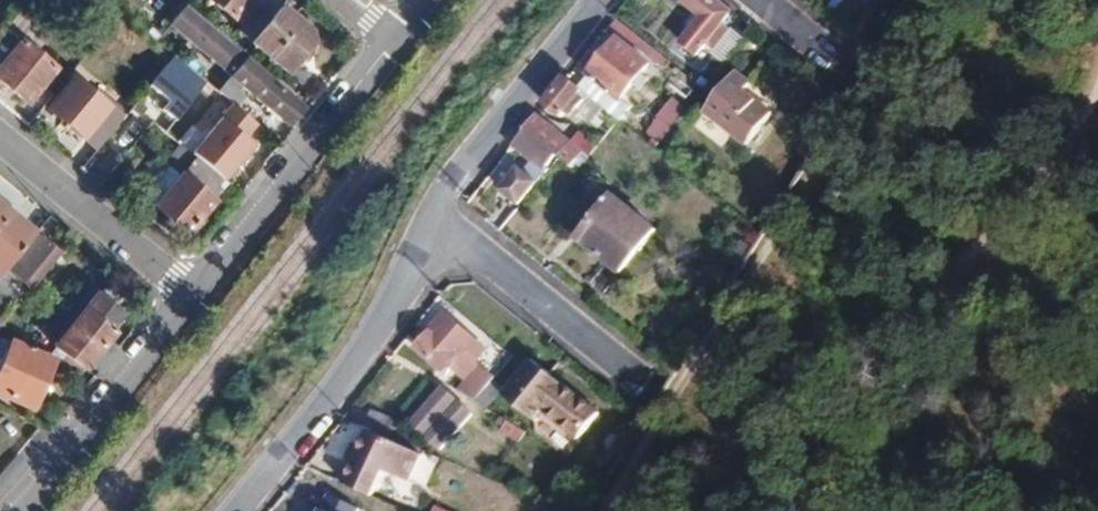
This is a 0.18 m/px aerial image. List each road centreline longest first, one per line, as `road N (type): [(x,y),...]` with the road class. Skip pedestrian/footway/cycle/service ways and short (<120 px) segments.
road 1 (residential): [(236,510),(369,336),(431,217)]
road 2 (residential): [(393,39),(193,294)]
road 3 (residential): [(193,294),(12,510)]
road 4 (residential): [(431,217),(446,186),(594,0)]
road 5 (residential): [(193,294),(0,137)]
road 6 (residential): [(431,217),(624,366)]

